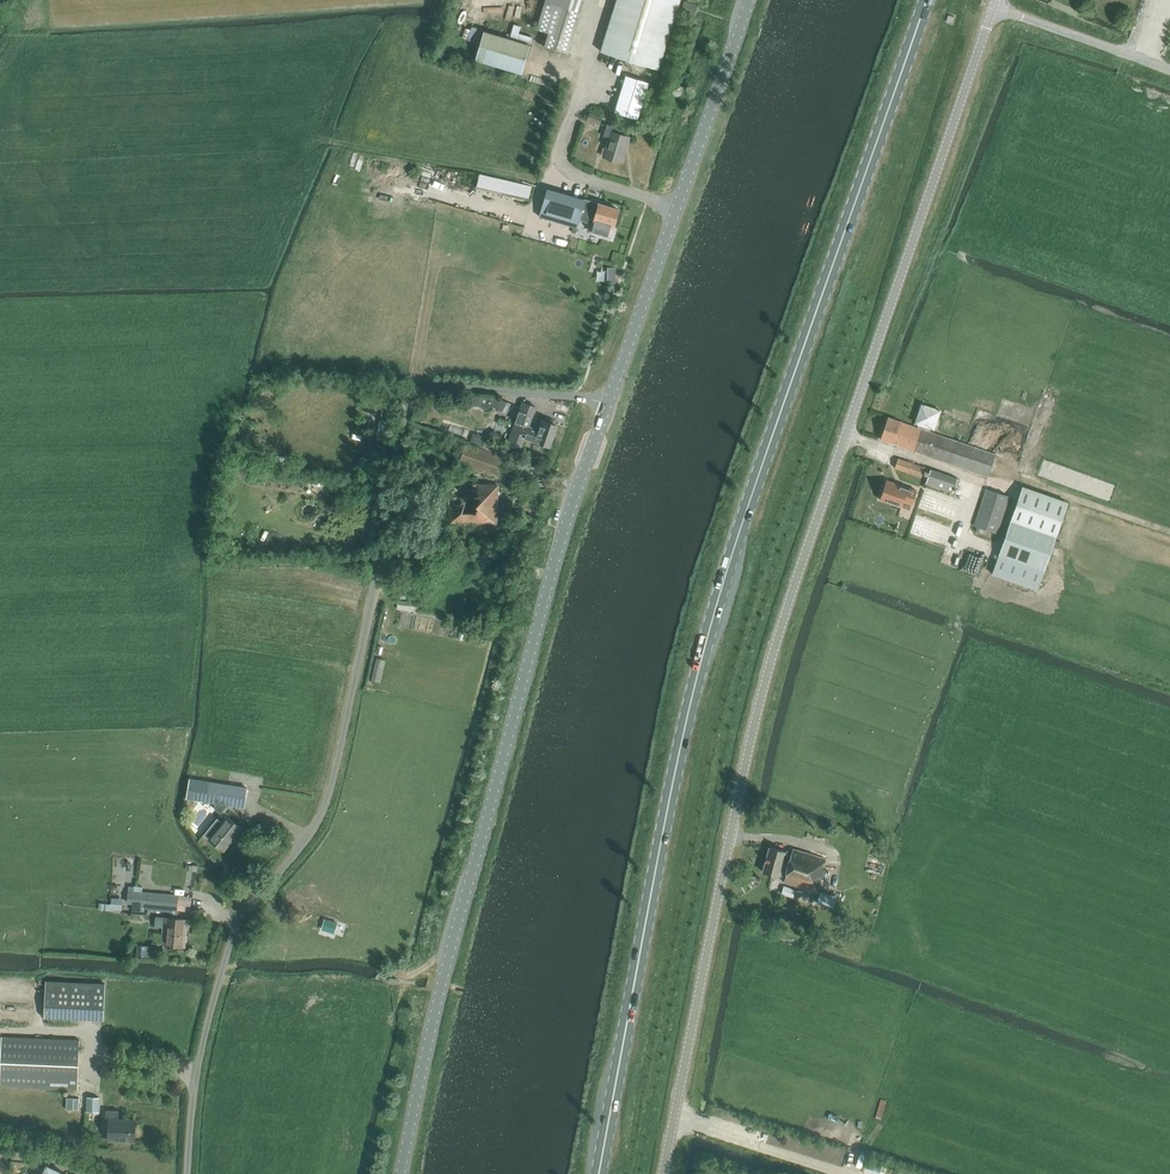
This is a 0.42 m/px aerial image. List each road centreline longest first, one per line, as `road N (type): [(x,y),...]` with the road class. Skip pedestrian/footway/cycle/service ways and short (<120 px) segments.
road 1 (primary): [(601,1173),(659,852),(707,642),(926,0)]
road 2 (unclassified): [(664,1173),(730,835),(782,621),(994,8)]
road 3 (unclassified): [(187,1173),(195,1076),(236,925),(308,838),(331,788),(413,400),(429,387),(607,400)]
road 4 (tertiary): [(403,1173),(450,952),(533,632),(607,400)]
road 5 (tertiary): [(607,400),(749,0)]
road 6 (unclassified): [(1169,70),(994,8)]
road 7 (track): [(1169,533),(1031,484),(996,486)]

